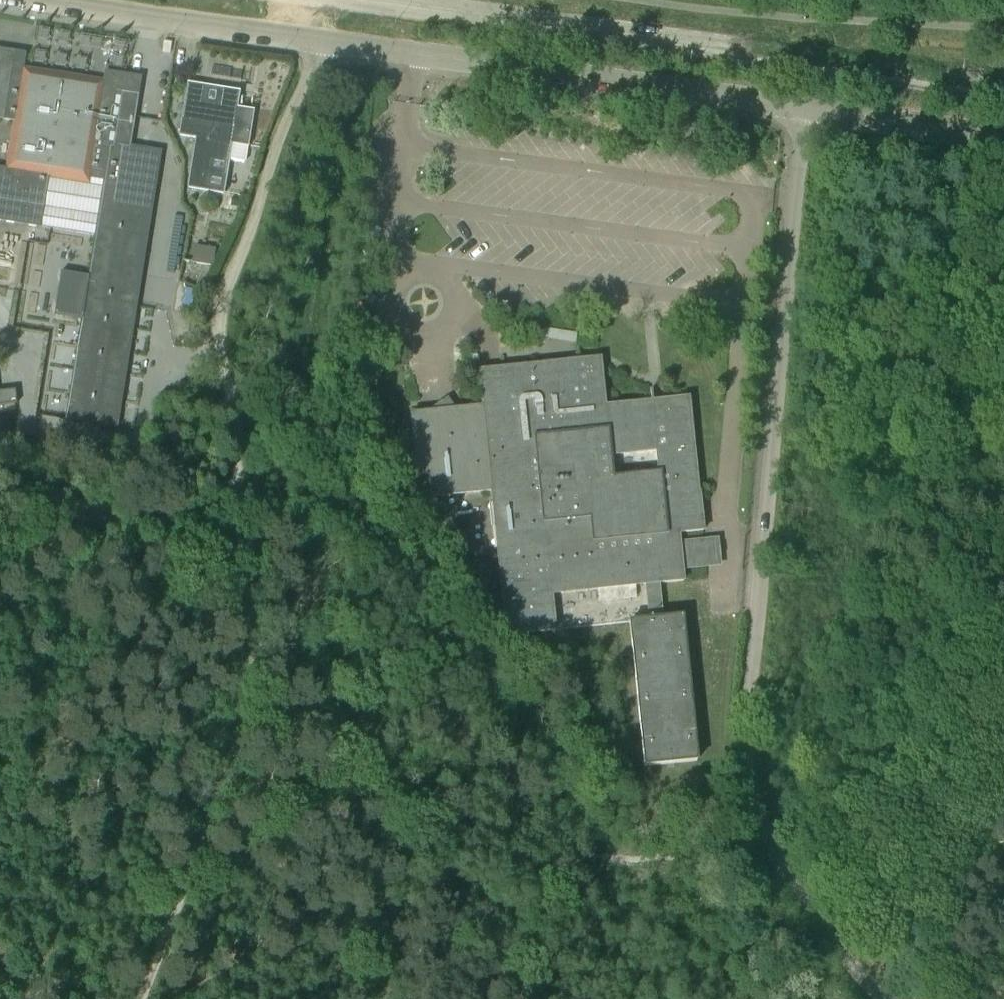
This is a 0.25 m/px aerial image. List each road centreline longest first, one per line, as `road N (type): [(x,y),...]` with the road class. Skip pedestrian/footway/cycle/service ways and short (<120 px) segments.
road 1 (unclassified): [(780,867),(758,783),(753,696),(807,108)]
road 2 (unclassified): [(316,41),(228,330),(239,469),(227,503),(167,530),(137,527),(0,481)]
road 3 (unclassified): [(970,85),(363,0)]
road 4 (unclassified): [(807,108),(316,41)]
road 5 (track): [(149,998),(197,898),(238,770),(252,642)]
road 6 (unclassified): [(316,41),(52,0)]
road 7 (track): [(523,853),(780,867)]
road 8 (unclassified): [(1003,135),(807,108)]
road 9 (track): [(252,642),(252,534),(238,486)]

